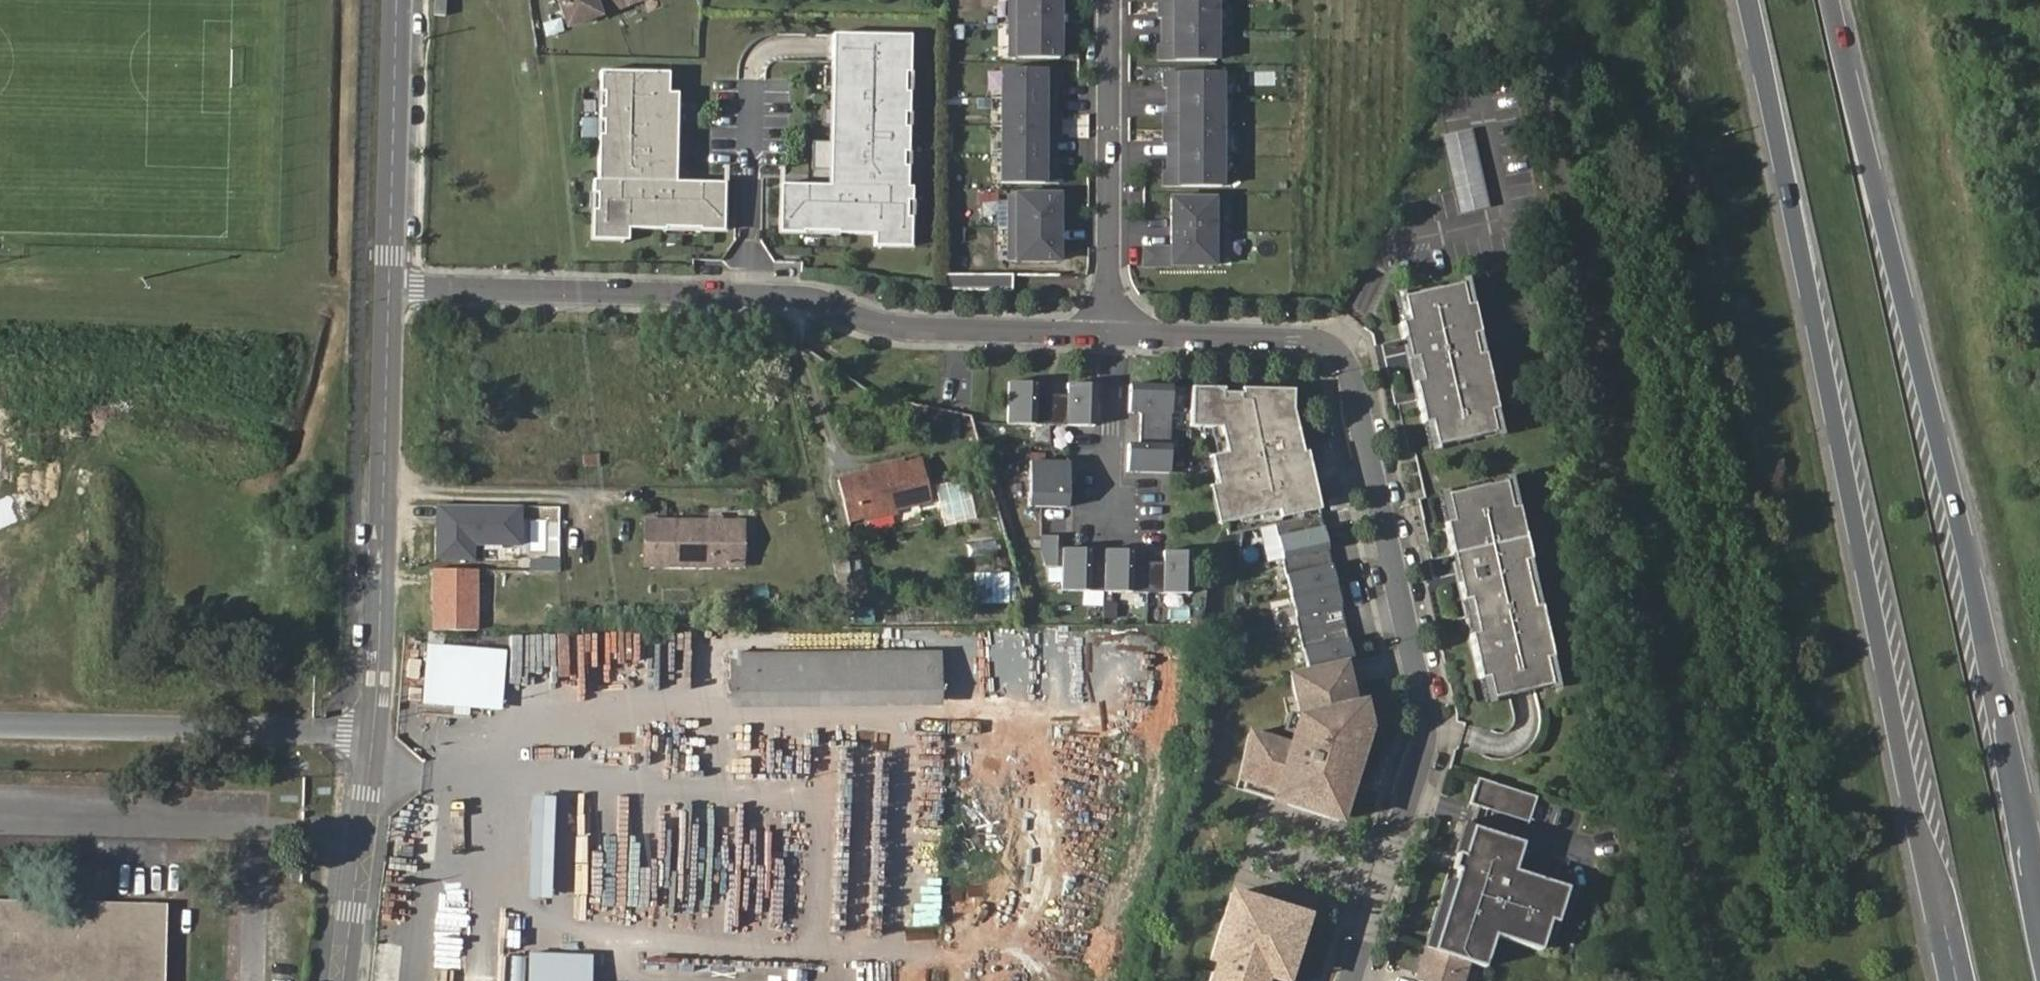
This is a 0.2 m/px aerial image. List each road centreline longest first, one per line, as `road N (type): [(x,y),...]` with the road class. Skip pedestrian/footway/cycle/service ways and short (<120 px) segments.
road 1 (primary): [(1743,0),(1957,980)]
road 2 (primary): [(2039,897),(1839,0)]
road 3 (residential): [(1100,333),(1295,339),(1334,351),(1350,374),(1423,695),(1425,744),(1353,980)]
road 4 (residential): [(385,285),(790,294),(894,328),(1100,333)]
road 5 (residential): [(342,980),(378,678),(385,285)]
road 6 (residential): [(1100,333),(1103,0)]
road 7 (residential): [(385,285),(393,0)]

